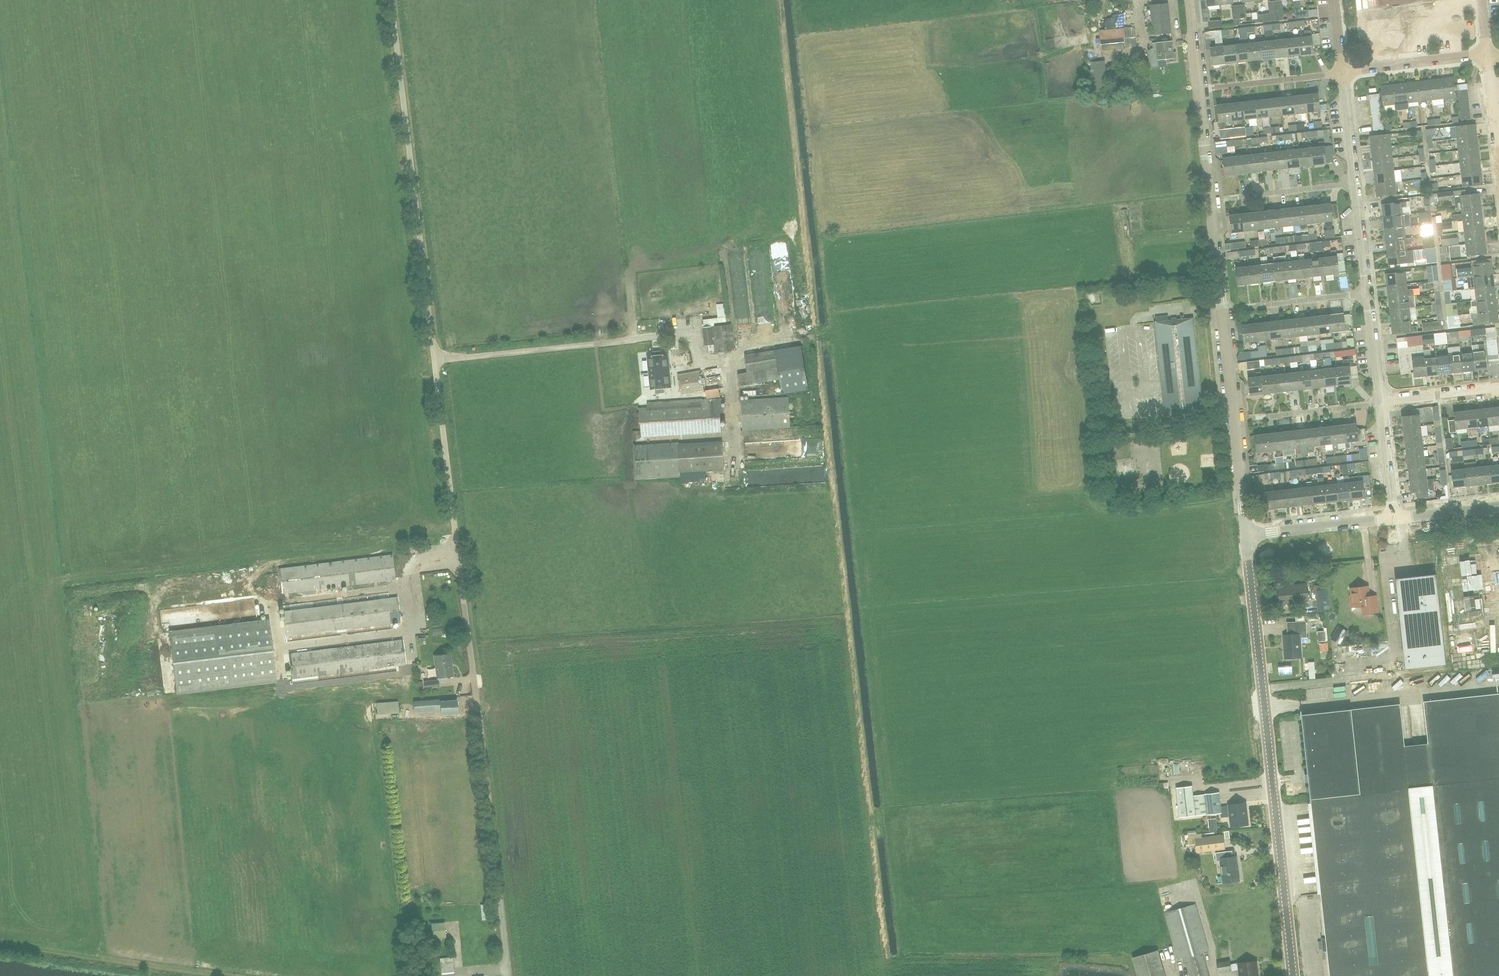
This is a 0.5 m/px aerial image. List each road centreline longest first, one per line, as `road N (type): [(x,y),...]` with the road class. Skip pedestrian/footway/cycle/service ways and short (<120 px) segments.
road 1 (unclassified): [(507,975),(392,0)]
road 2 (residential): [(1246,537),(1189,0)]
road 3 (unclassified): [(1294,975),(1246,537)]
road 4 (track): [(0,945),(225,975)]
road 5 (residential): [(1246,537),(1394,519)]
road 6 (residential): [(1342,72),(1489,55)]
road 7 (residential): [(1249,419),(1381,403)]
road 8 (residential): [(1225,199),(1356,182)]
road 9 (residential): [(1237,308),(1367,293)]
road 10 (residential): [(1213,88),(1342,72)]

